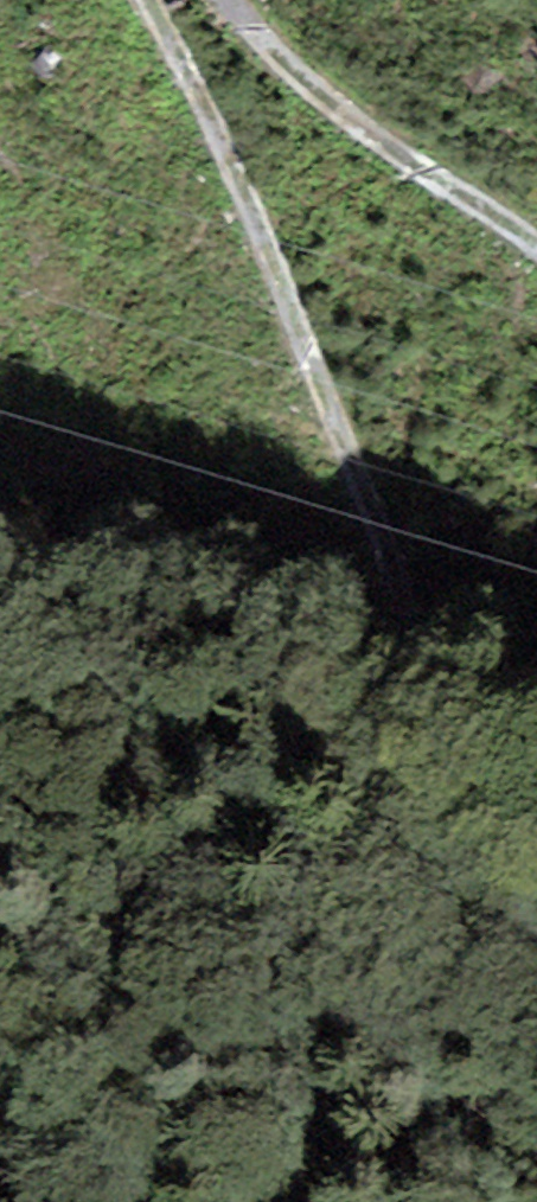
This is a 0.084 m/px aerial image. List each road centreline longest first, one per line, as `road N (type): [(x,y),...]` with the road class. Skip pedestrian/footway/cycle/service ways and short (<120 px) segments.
road 1 (track): [(151,0),(291,295),(372,492),(418,647),(441,843),(536,1043)]
road 2 (track): [(536,240),(368,131),(288,69),(226,0)]
road 3 (track): [(155,1201),(0,1123)]

